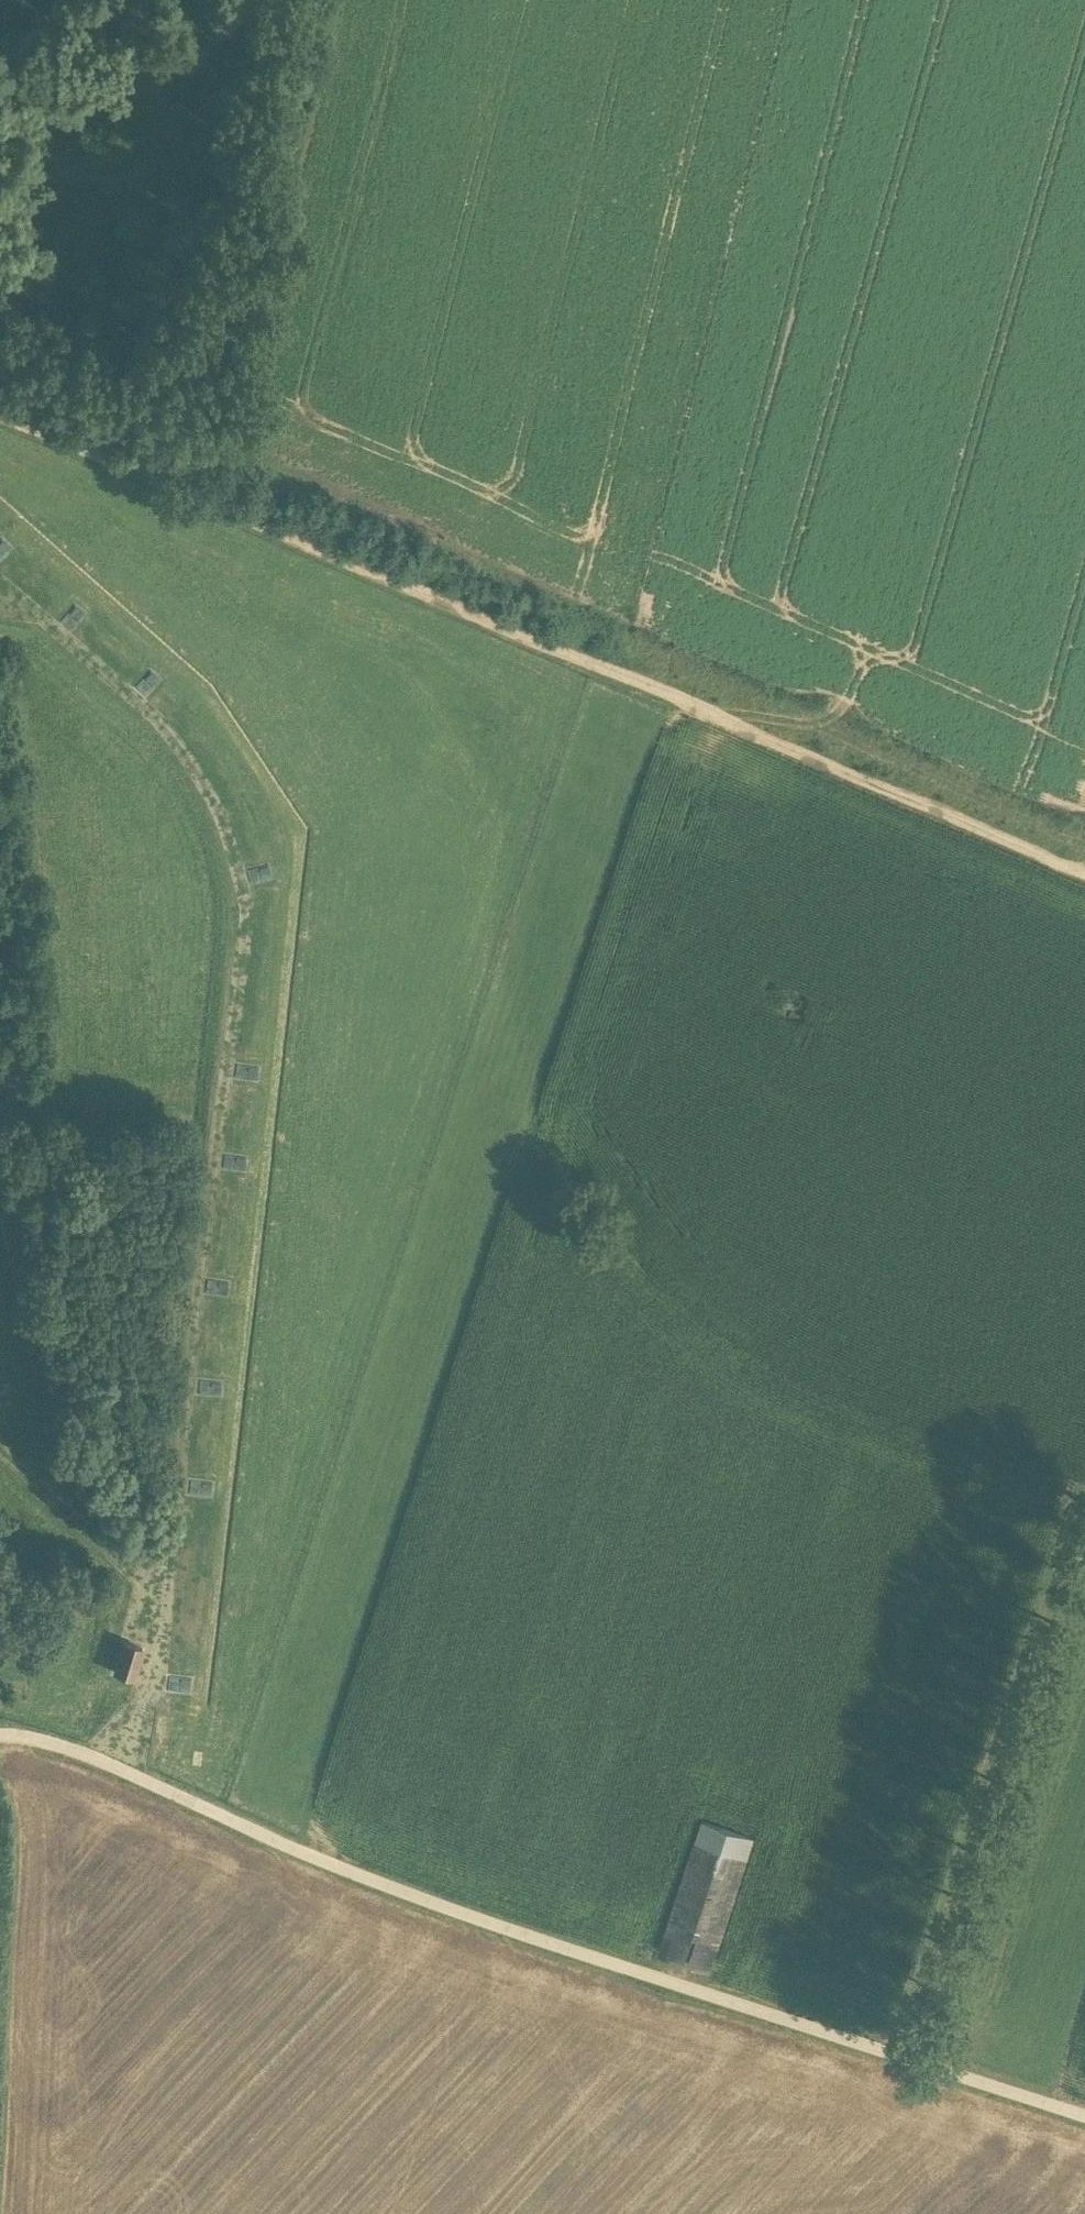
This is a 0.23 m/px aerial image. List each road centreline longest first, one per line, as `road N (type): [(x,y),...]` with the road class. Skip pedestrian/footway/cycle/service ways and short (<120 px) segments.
road 1 (track): [(1084,870),(0,413)]
road 2 (unclassified): [(0,1737),(117,1766),(337,1867),(1084,2108)]

